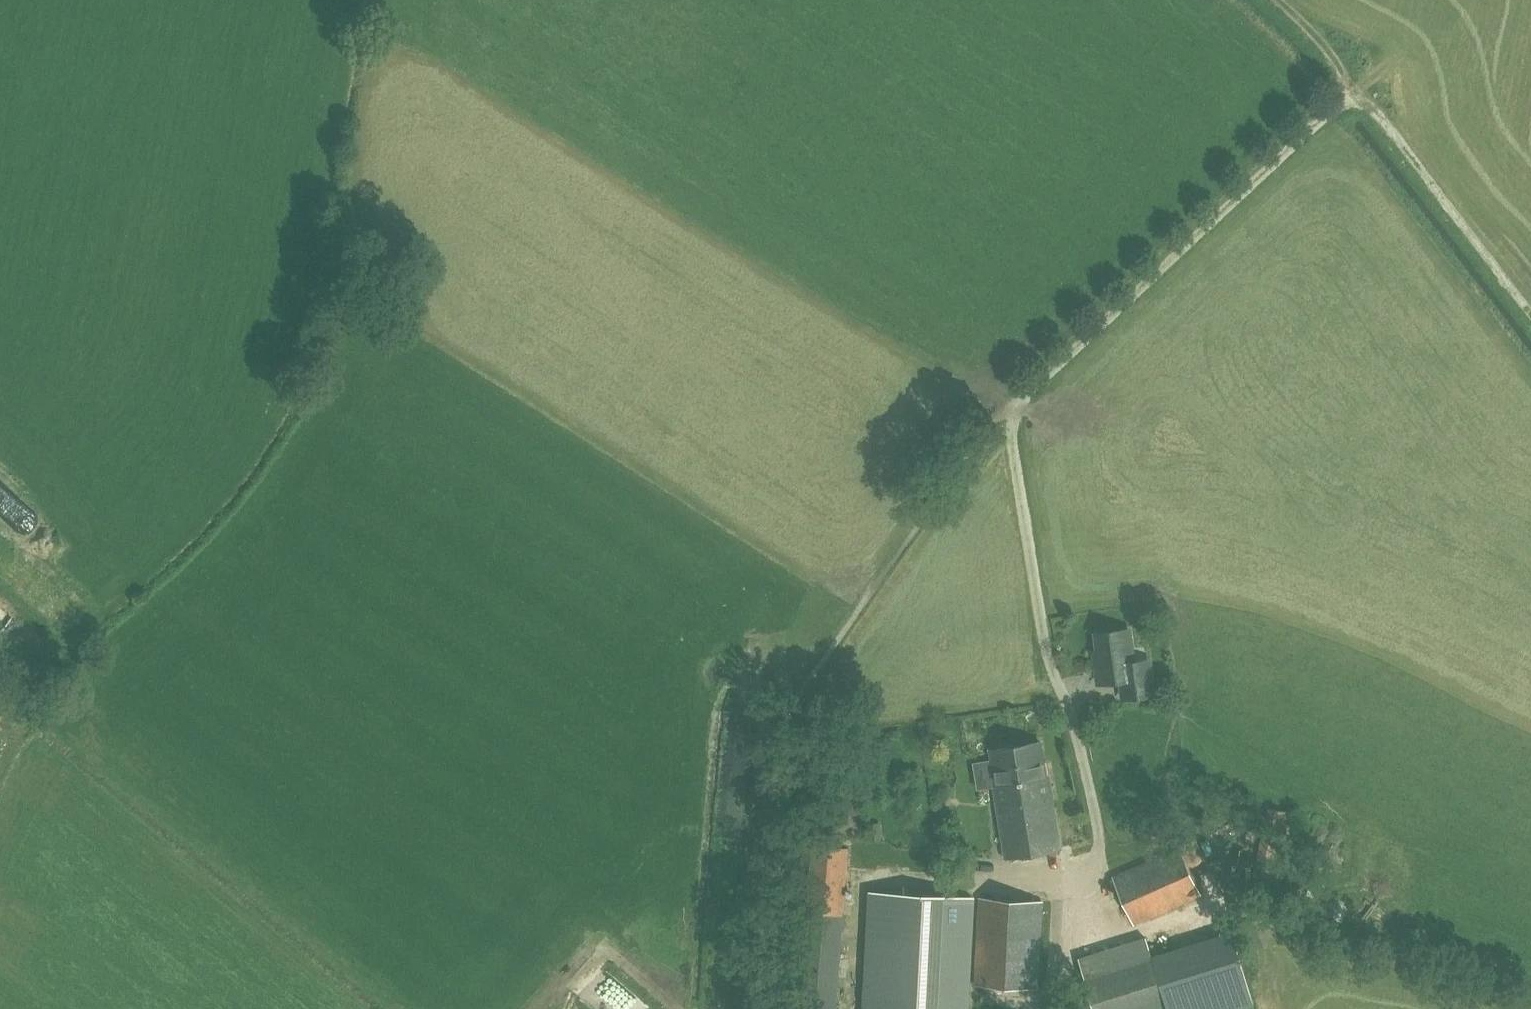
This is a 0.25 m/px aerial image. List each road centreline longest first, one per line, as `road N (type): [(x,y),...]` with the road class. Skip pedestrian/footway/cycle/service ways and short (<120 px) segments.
road 1 (track): [(1355,93),(1022,400),(1010,440),(1041,639),(1071,702),(1102,855),(1065,881)]
road 2 (track): [(1530,311),(1316,36),(1276,0)]

